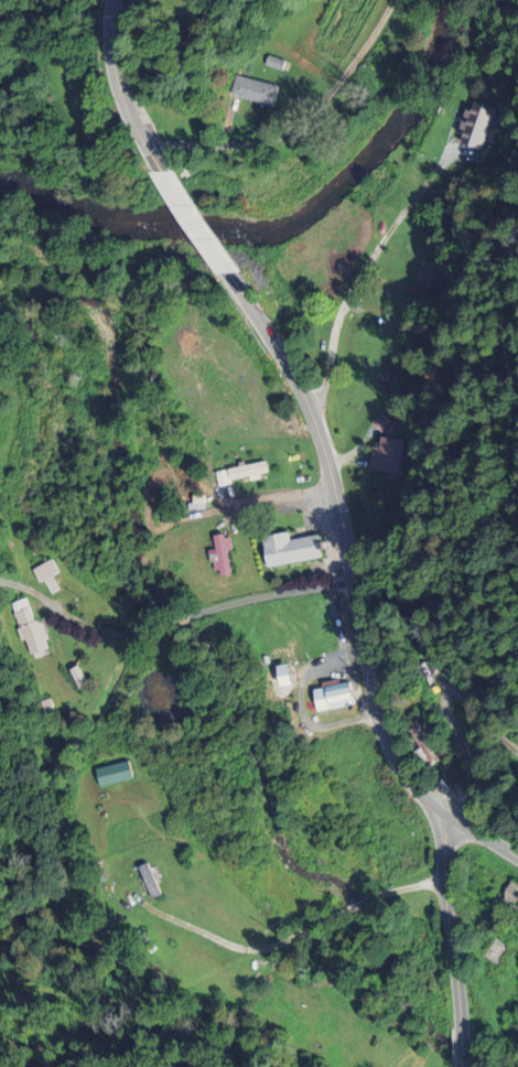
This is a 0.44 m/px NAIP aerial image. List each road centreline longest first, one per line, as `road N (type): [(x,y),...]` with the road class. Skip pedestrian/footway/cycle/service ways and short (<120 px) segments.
road 1 (tertiary): [(229,272),(291,371),(320,439),(389,751),(434,807),(517,863)]
road 2 (tertiary): [(461,1032),(445,898),(446,816)]
road 3 (tertiary): [(114,0),(118,91),(164,173)]

